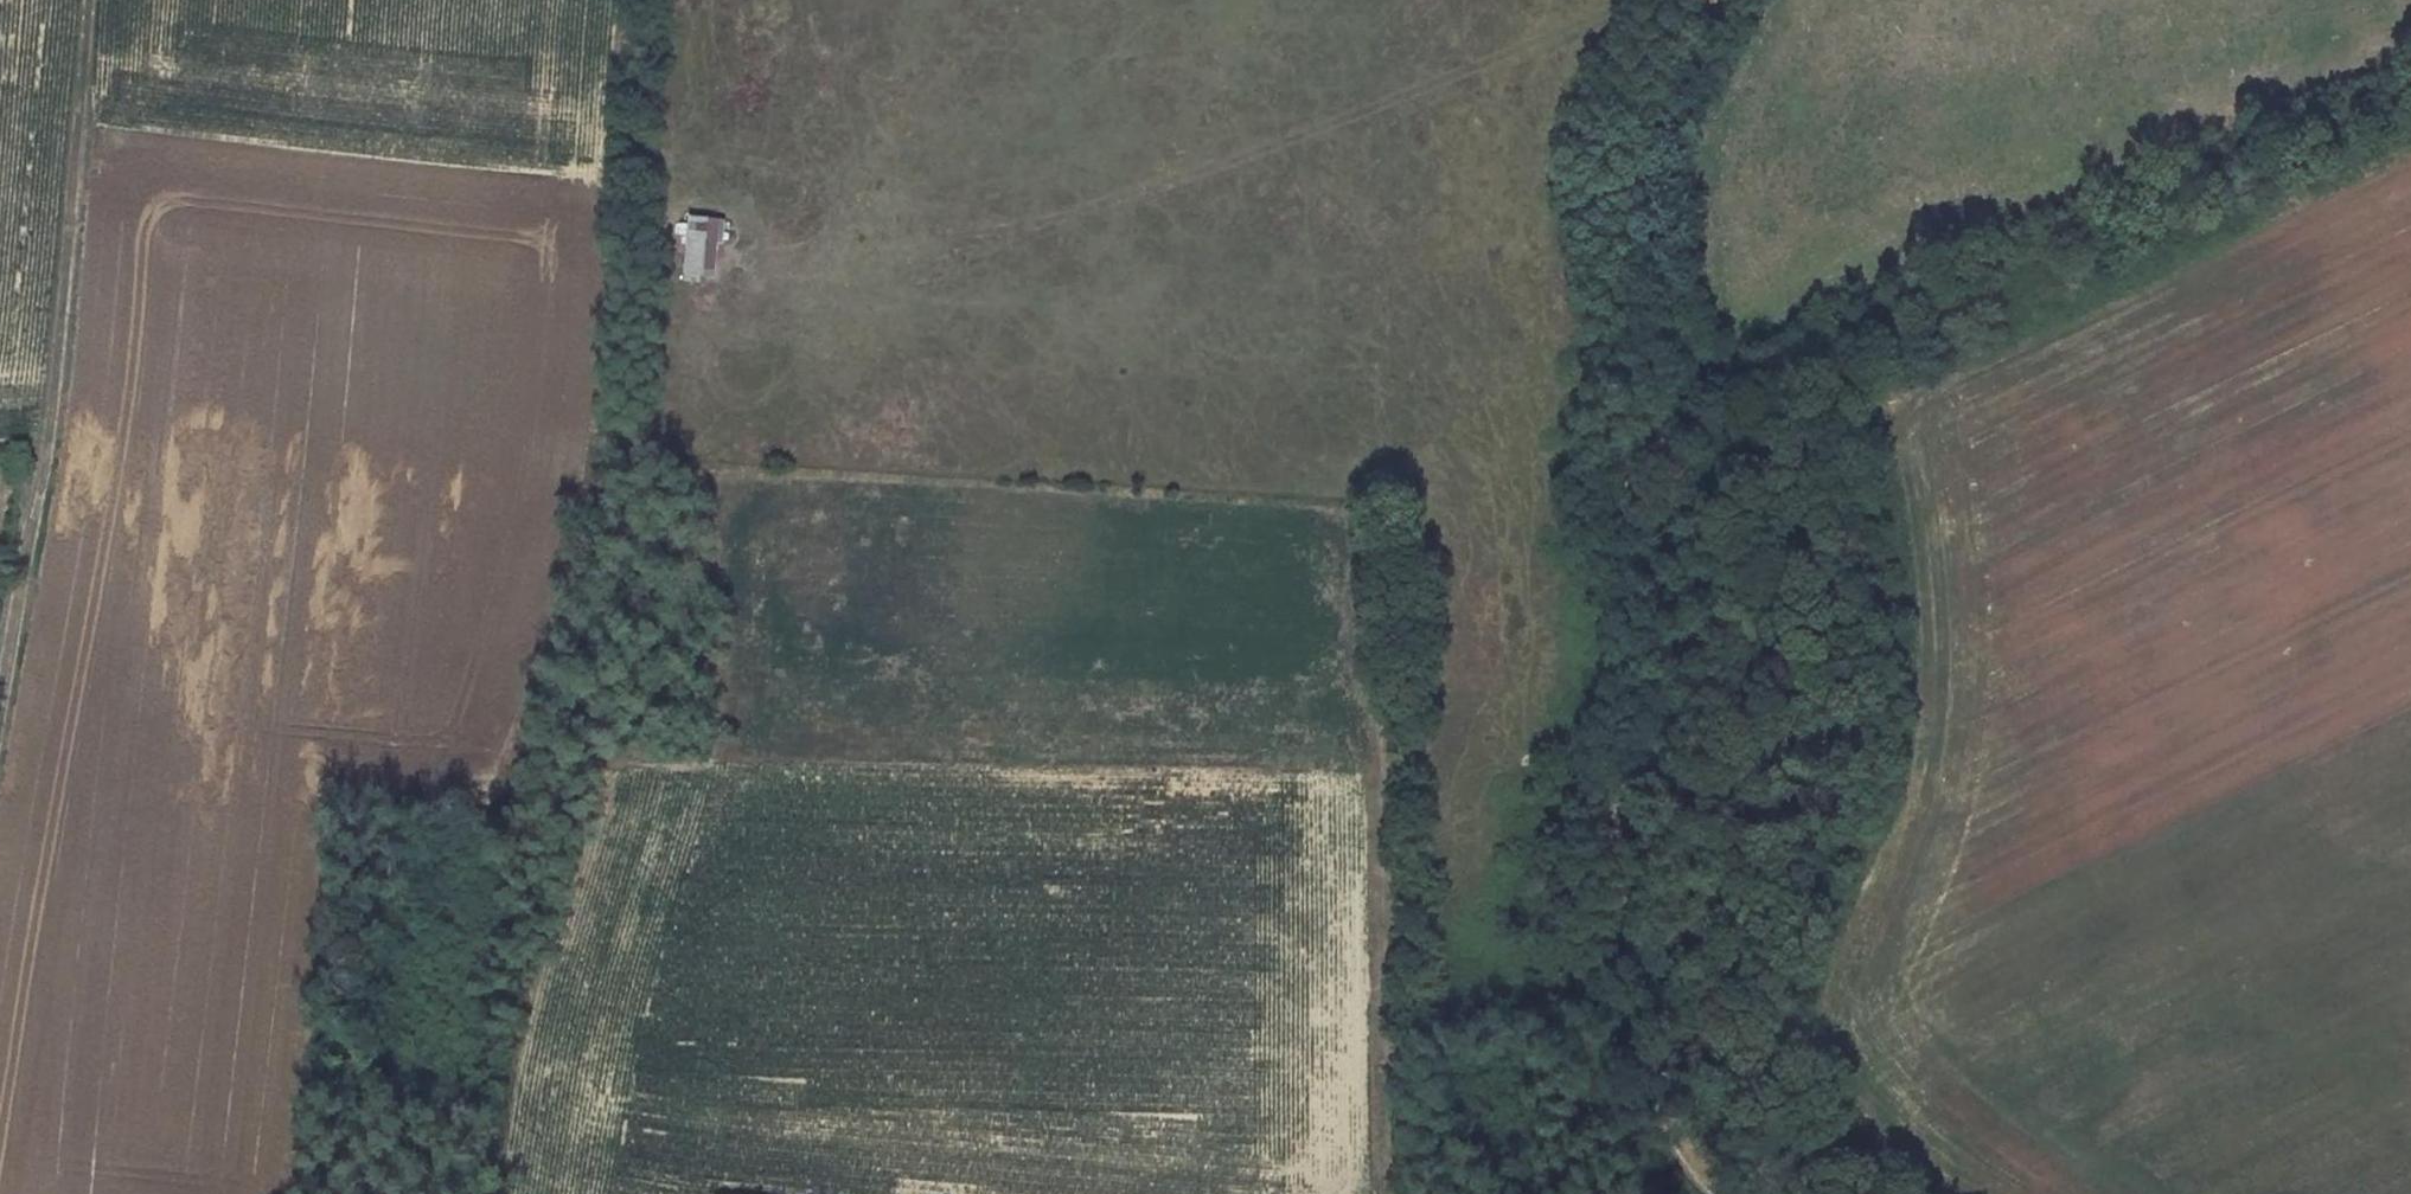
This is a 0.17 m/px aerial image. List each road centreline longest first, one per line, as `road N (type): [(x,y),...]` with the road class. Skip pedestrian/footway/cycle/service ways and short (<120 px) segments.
road 1 (track): [(1783,1193),(1700,1119),(1656,751),(1639,372),(1715,74),(1725,0)]
road 2 (track): [(100,0),(59,453),(0,758)]

